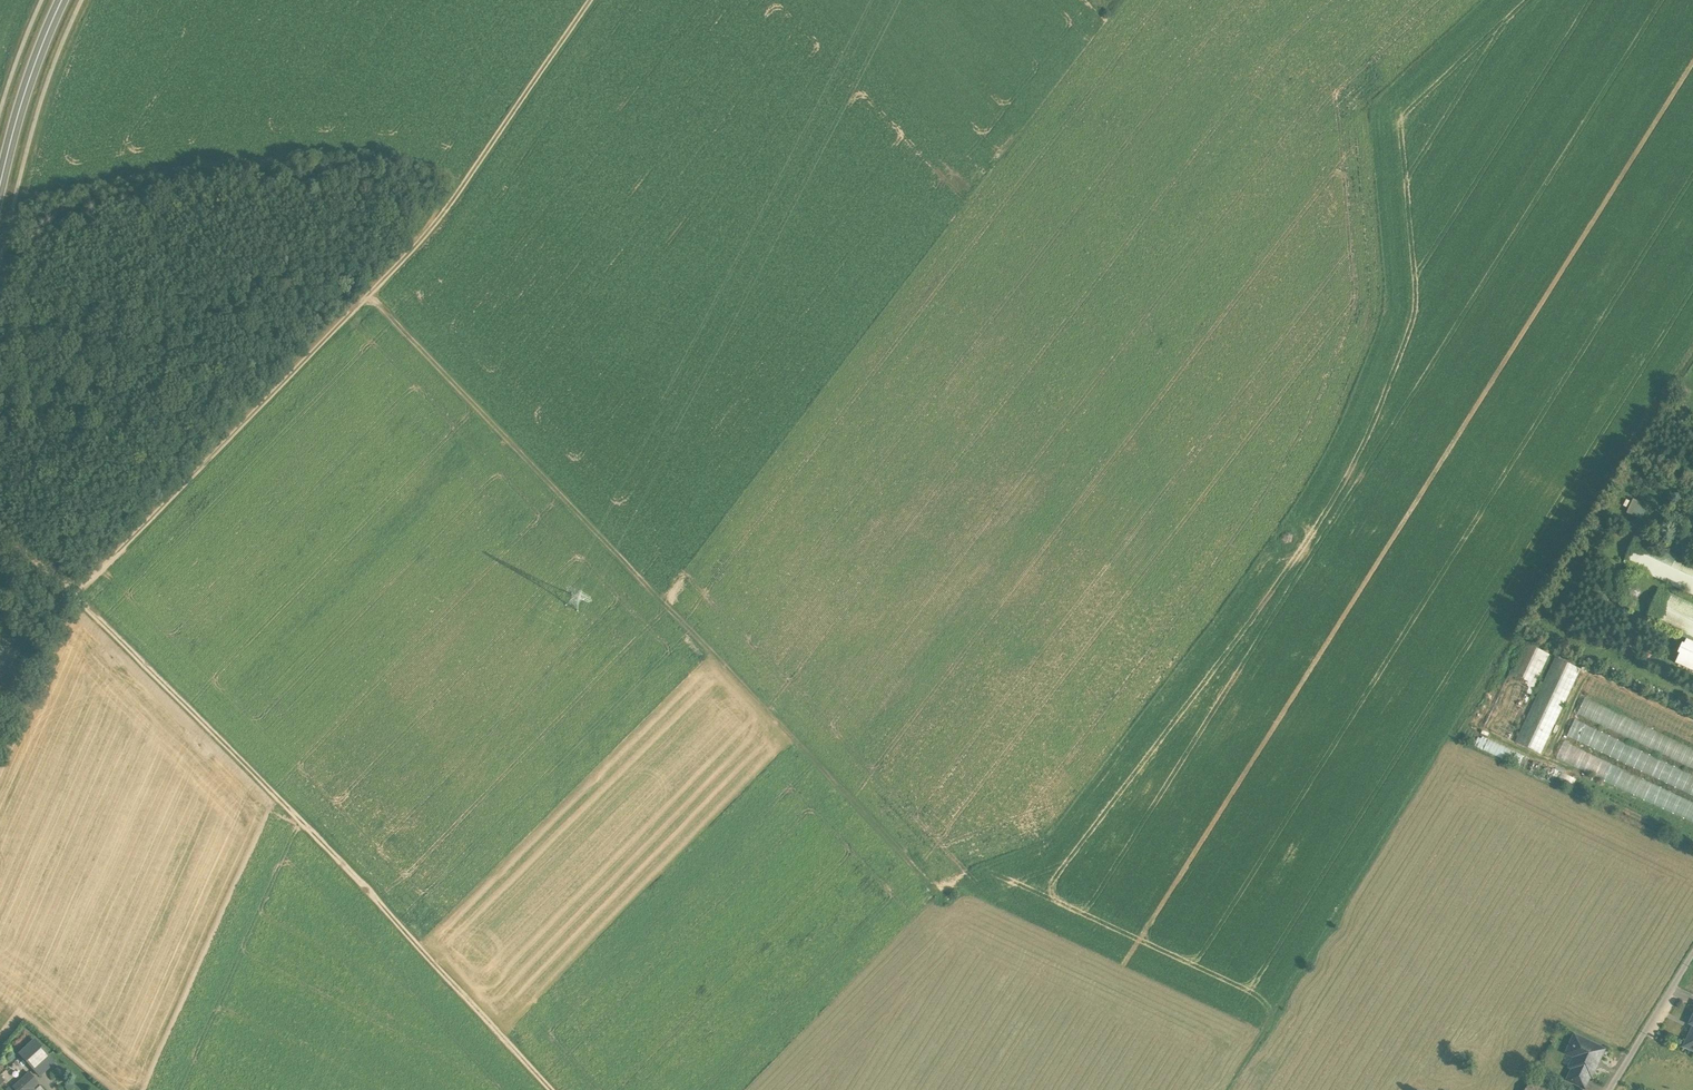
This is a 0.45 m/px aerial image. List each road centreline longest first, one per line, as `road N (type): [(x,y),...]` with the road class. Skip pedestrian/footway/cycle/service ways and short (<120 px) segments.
road 1 (track): [(1692,351),(1229,1089)]
road 2 (track): [(368,294),(941,893)]
road 3 (track): [(75,594),(429,232),(592,0)]
road 4 (track): [(75,594),(265,783),(552,1089)]
road 5 (primary): [(62,0),(26,89),(0,186)]
road 6 (residential): [(1692,955),(1610,1089)]

